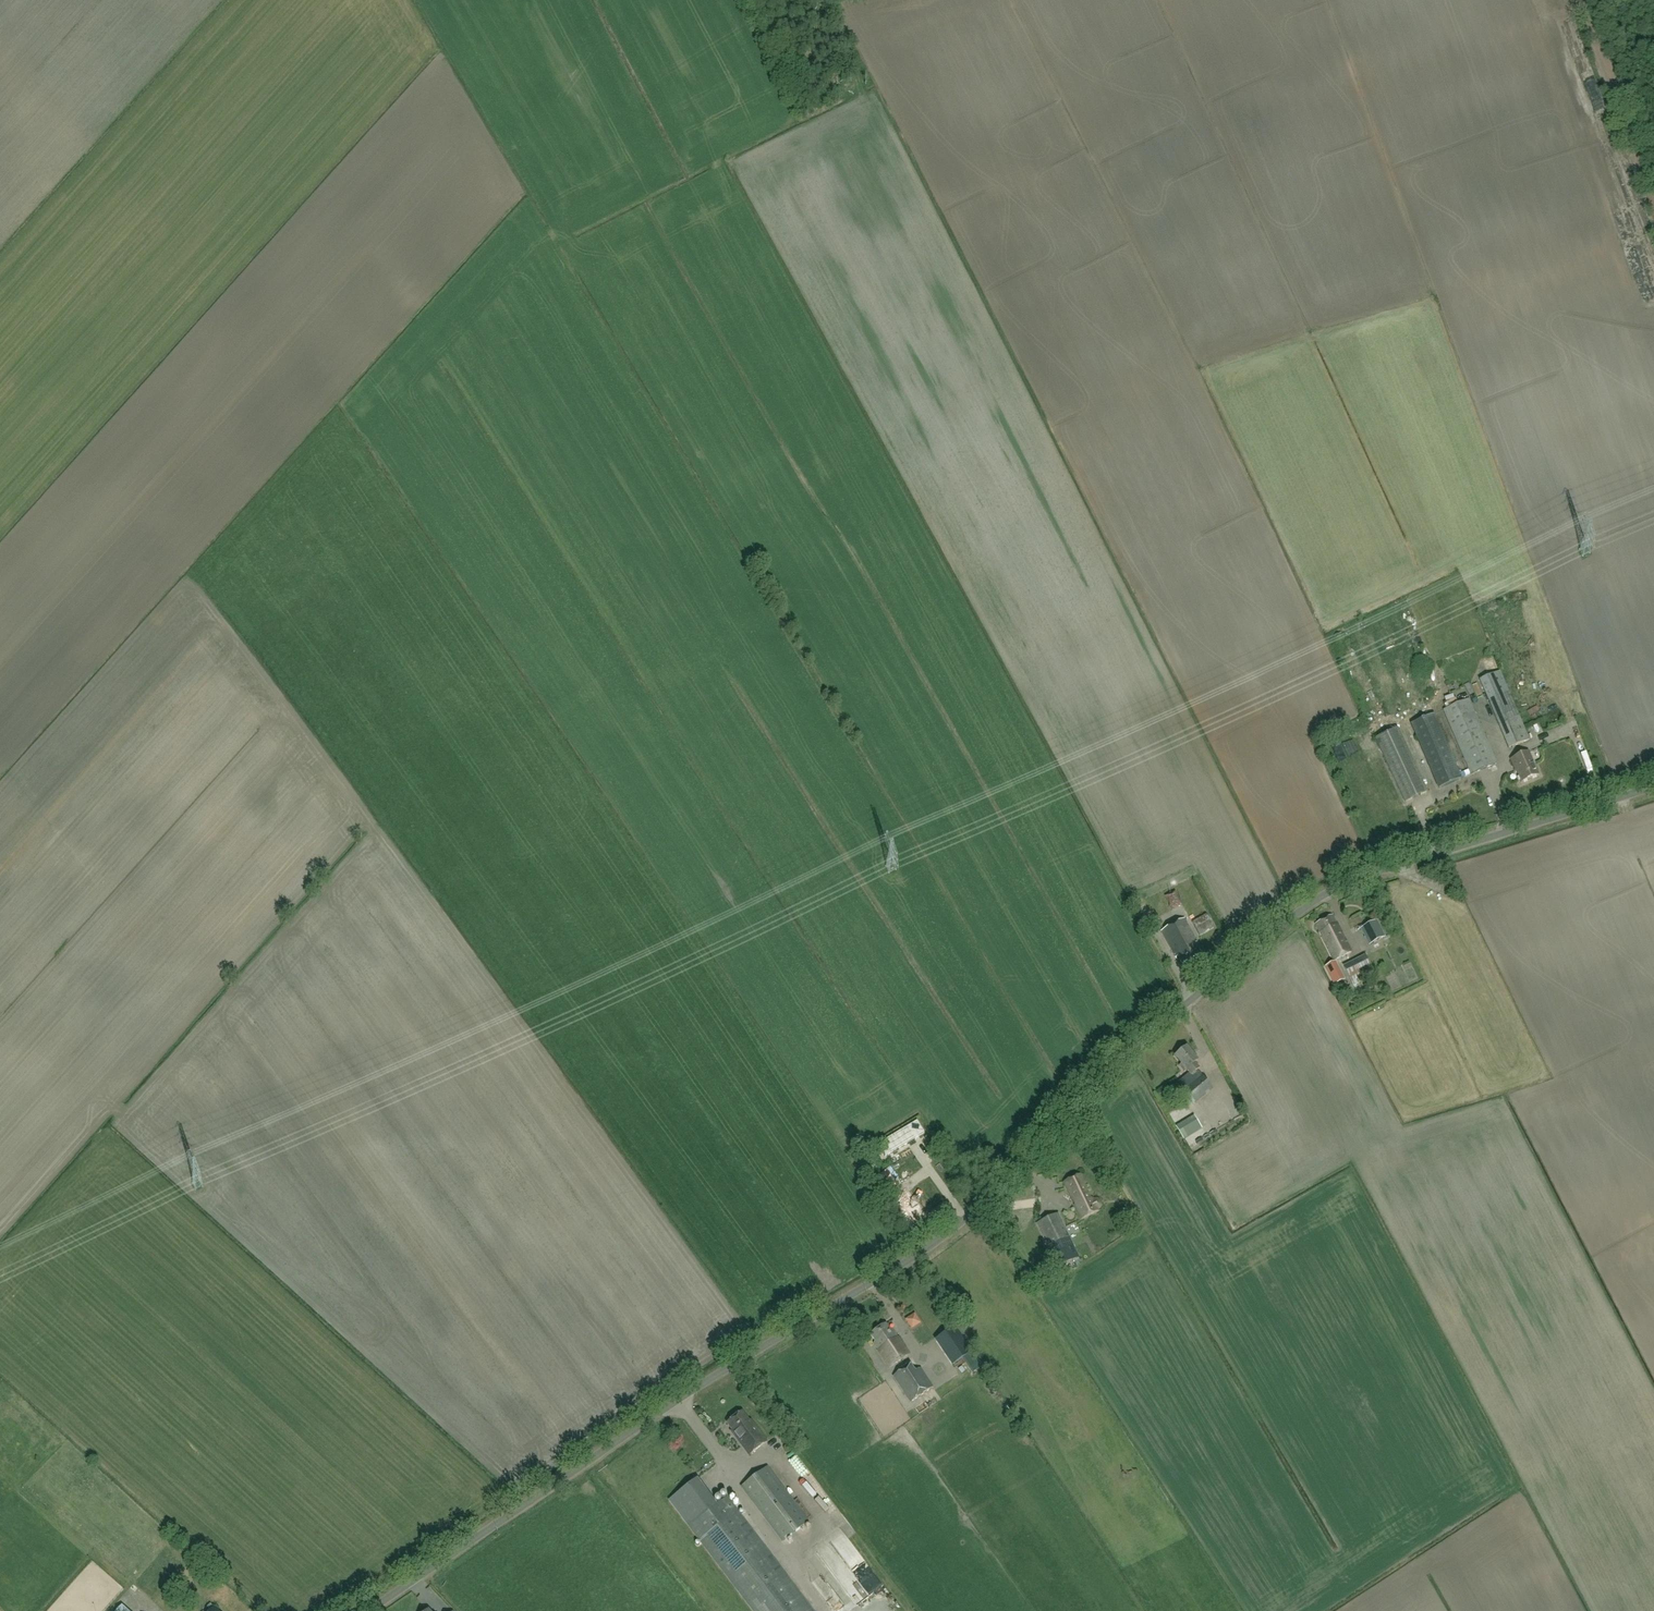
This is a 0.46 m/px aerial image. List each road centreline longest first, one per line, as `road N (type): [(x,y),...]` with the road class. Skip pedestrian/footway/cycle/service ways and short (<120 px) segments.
road 1 (unclassified): [(370,1610),(742,1360),(942,1240),(1125,1057),(1302,908),(1376,872),(1653,787)]
road 2 (track): [(1653,199),(1581,0)]

